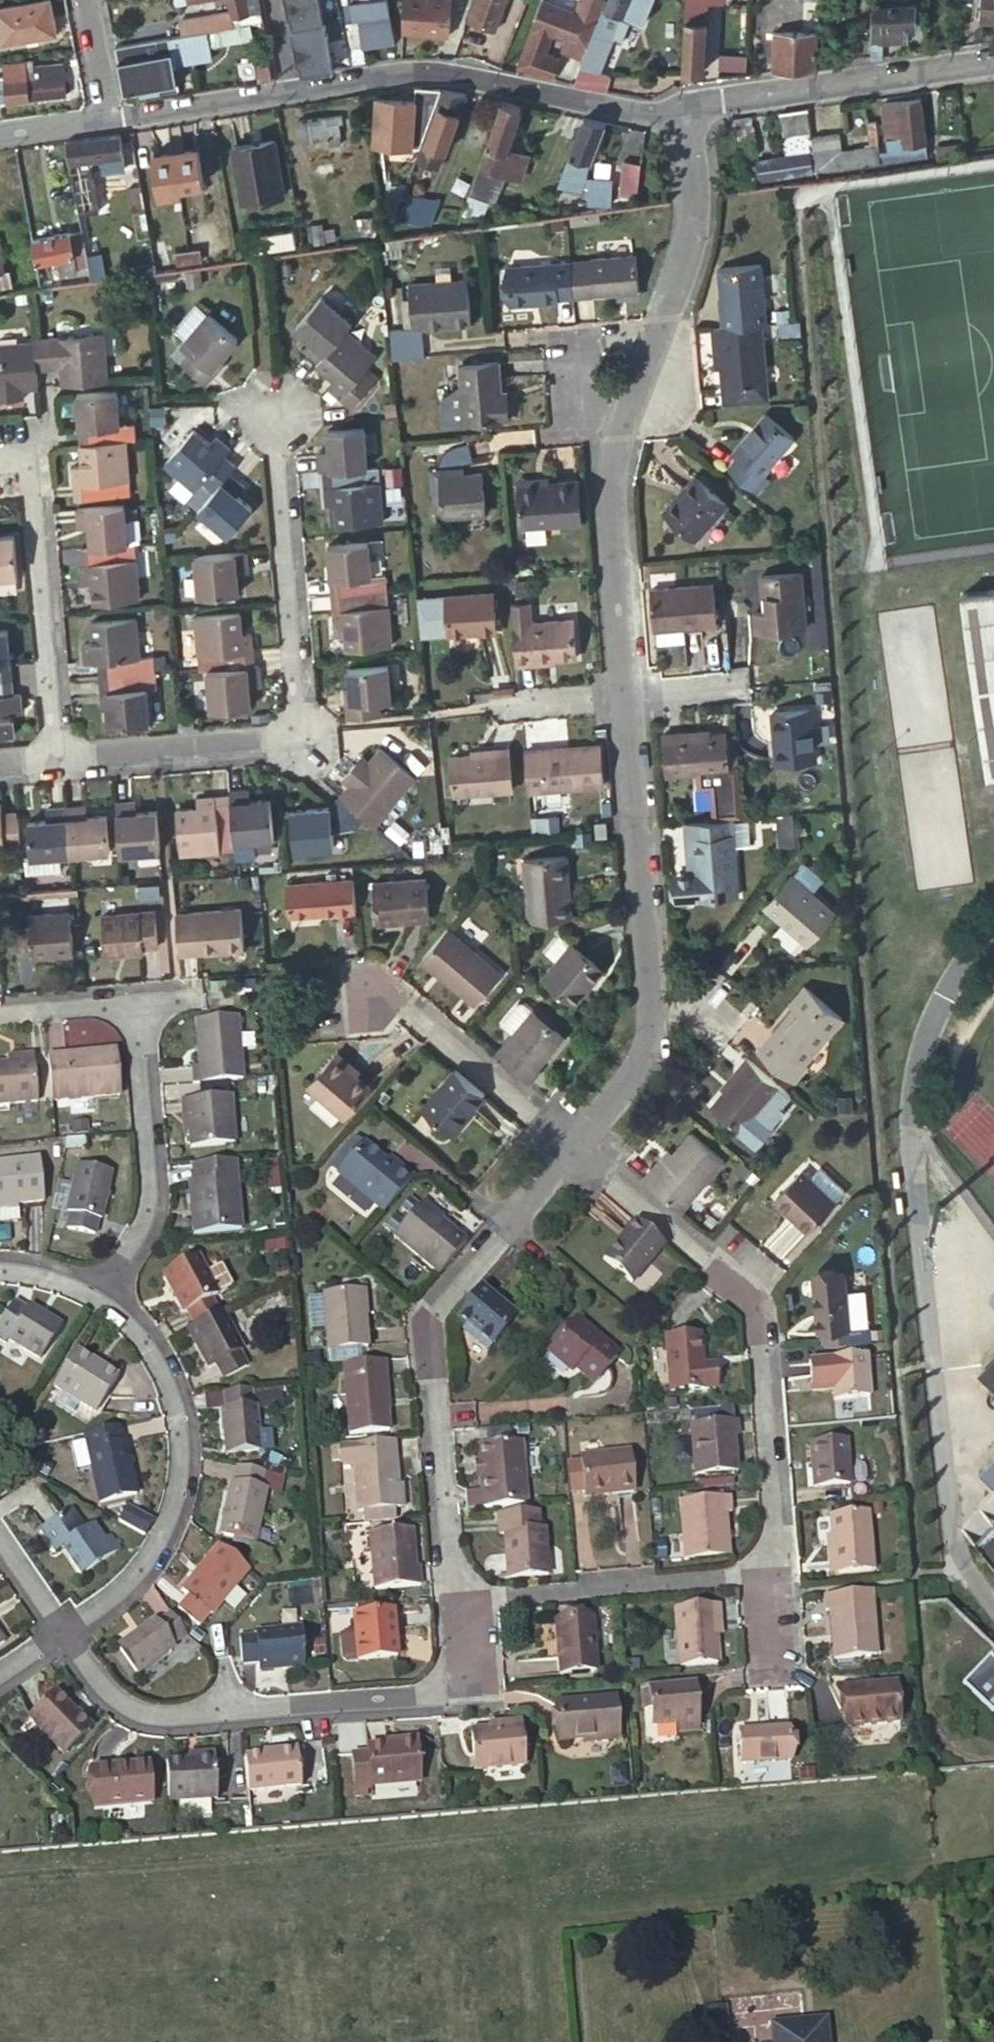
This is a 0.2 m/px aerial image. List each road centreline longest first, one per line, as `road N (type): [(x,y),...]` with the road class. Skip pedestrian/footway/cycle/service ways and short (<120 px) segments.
road 1 (residential): [(59,757),(289,737),(303,727),(258,261)]
road 2 (residential): [(688,109),(688,226),(610,477),(627,691)]
road 3 (residential): [(688,109),(650,115),(429,75),(110,121)]
road 4 (residential): [(449,1603),(451,1700),(412,1707),(152,1724),(116,1711),(56,1641)]
road 5 (residential): [(770,1581),(749,1289),(574,1147)]
road 6 (residential): [(574,1147),(428,1320),(449,1603)]
road 7 (residential): [(627,691),(652,1033),(647,1055),(574,1147)]
road 8 (residential): [(0,1012),(135,1002),(151,1188),(142,1233),(100,1301)]
road 9 (residential): [(100,1301),(157,1357),(181,1431),(181,1492),(129,1589),(56,1641)]
road 10 (residential): [(0,454),(26,452),(59,757)]
road 11 (residential): [(449,1603),(770,1581)]
road 12 (residential): [(993,60),(688,109)]
road 13 (residential): [(574,1147),(407,1010),(364,1005)]
road 14 (track): [(993,1775),(953,1786),(944,1811),(962,1824),(975,1822),(993,1798)]
road 15 (residential): [(627,691),(751,680)]
road 16 (residential): [(110,121),(88,0)]

